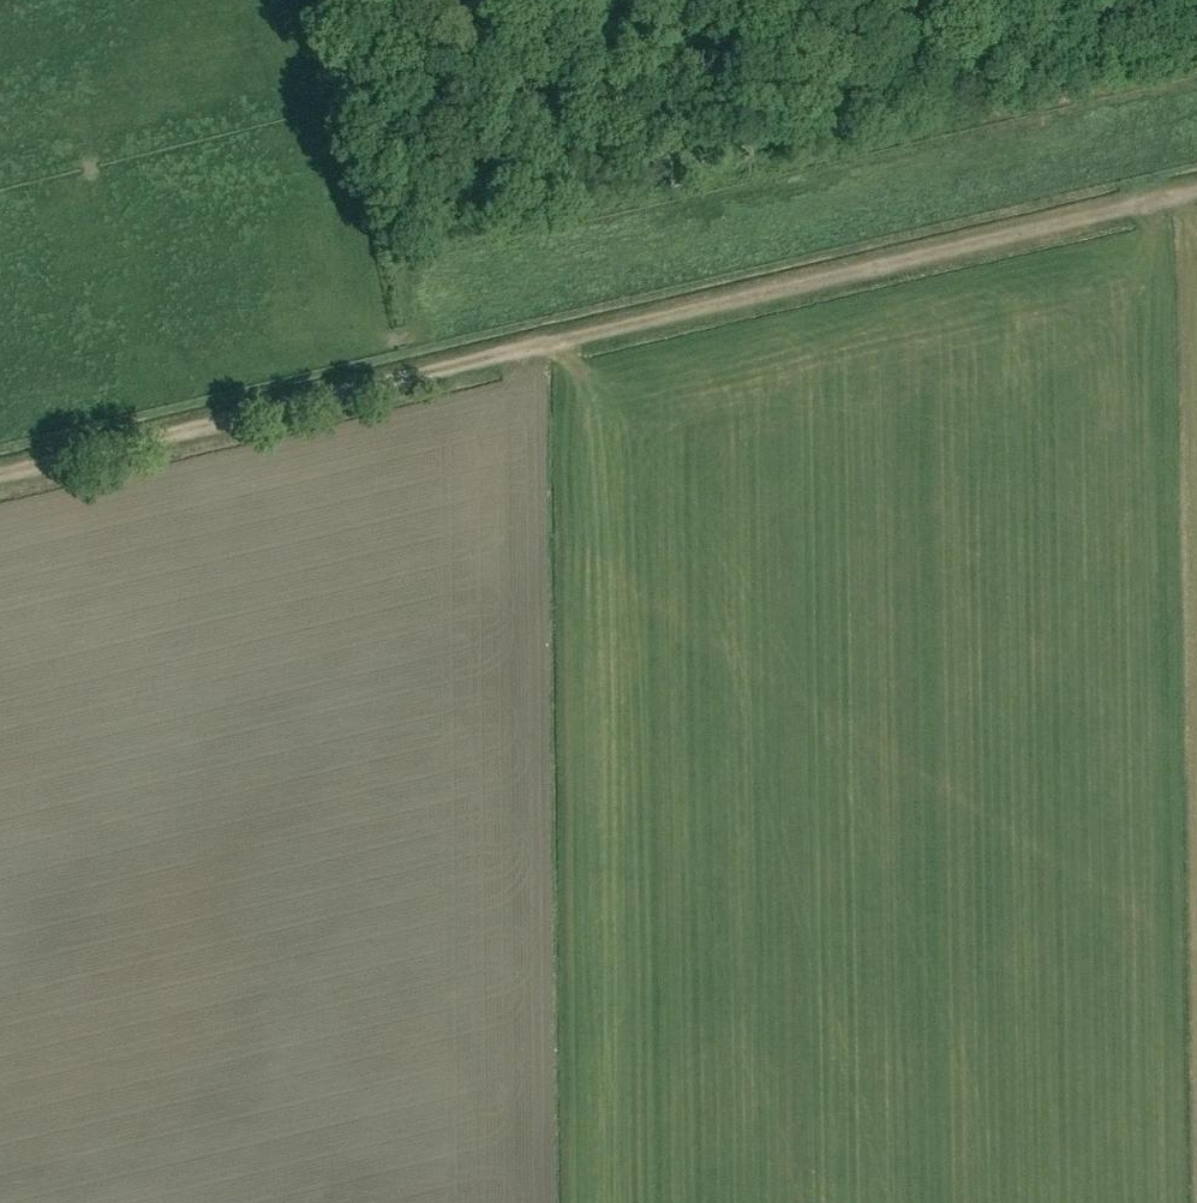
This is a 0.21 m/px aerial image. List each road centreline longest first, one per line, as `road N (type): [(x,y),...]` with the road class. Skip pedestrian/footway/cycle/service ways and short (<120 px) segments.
road 1 (track): [(0,476),(1196,195)]

